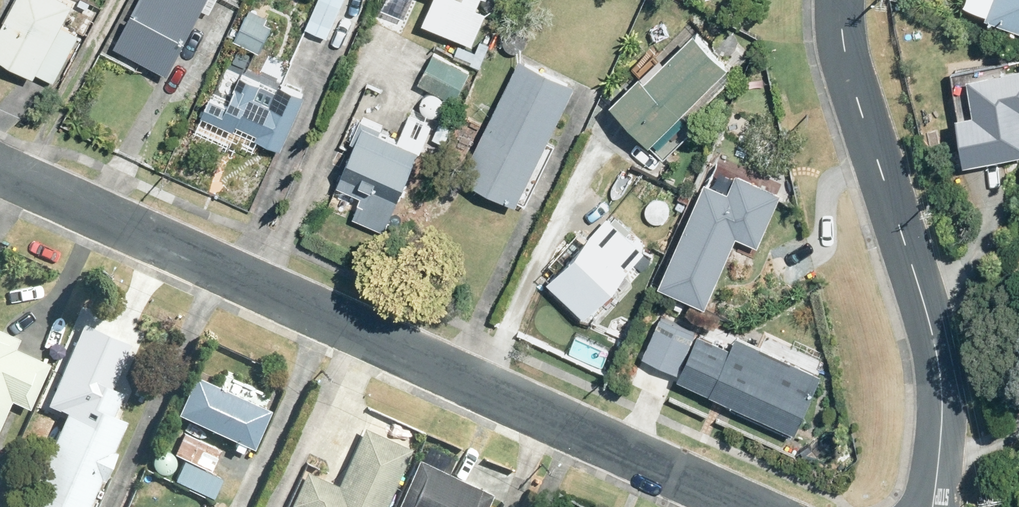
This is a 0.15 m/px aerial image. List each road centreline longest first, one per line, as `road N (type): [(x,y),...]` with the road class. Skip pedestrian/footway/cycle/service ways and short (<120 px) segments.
road 1 (residential): [(742,506),(0,168)]
road 2 (residential): [(841,0),(843,47),(938,368),(931,506)]

